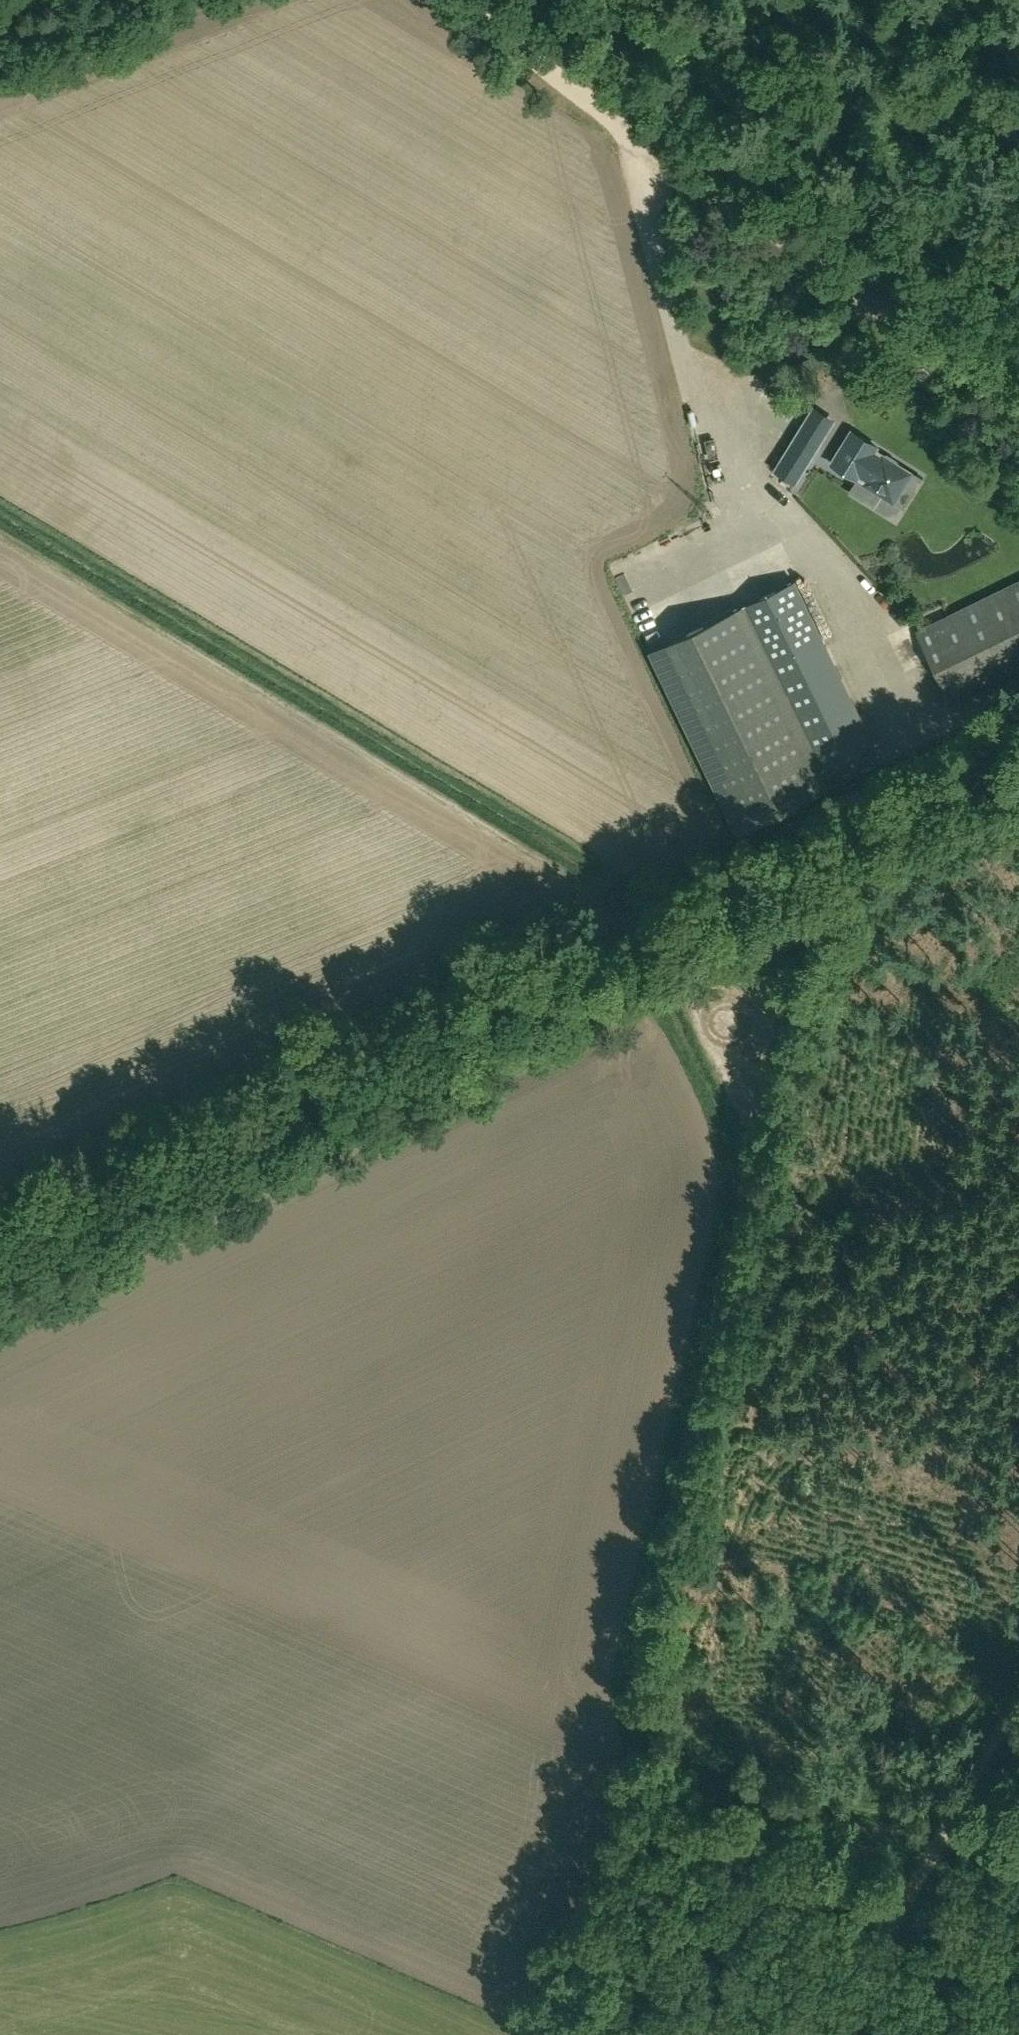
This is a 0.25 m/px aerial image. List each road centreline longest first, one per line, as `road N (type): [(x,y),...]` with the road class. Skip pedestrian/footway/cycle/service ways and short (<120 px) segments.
road 1 (unclassified): [(0,1248),(1018,757)]
road 2 (track): [(1018,398),(613,116),(466,0)]
road 3 (track): [(840,2034),(1018,1706)]

